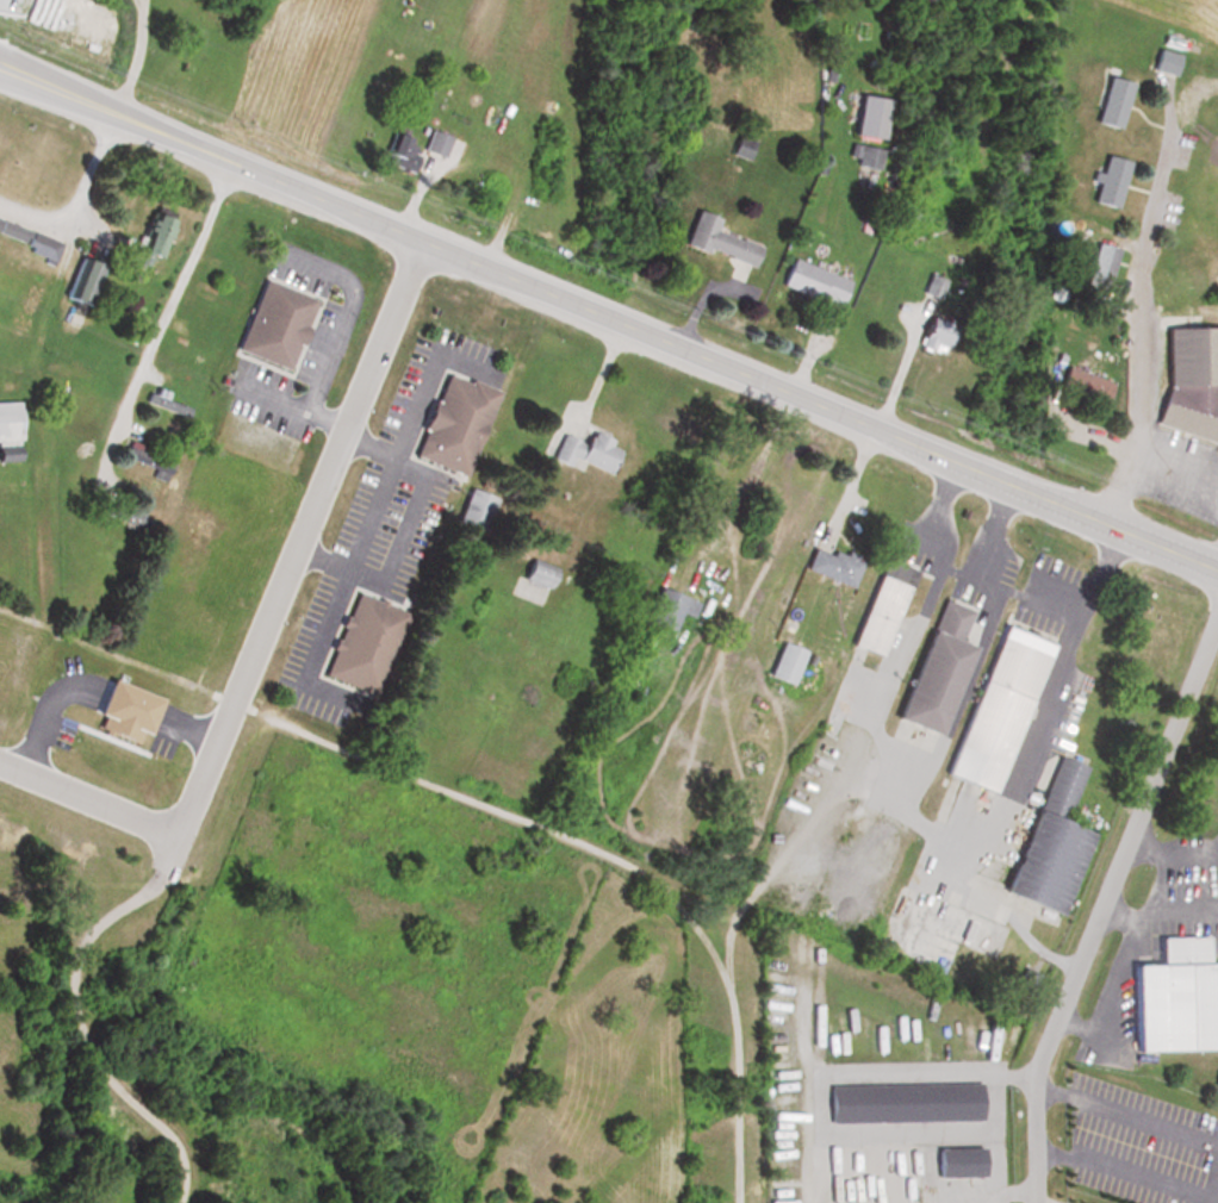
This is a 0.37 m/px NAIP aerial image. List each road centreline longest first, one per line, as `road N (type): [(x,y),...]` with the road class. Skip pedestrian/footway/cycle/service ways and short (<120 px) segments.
road 1 (tertiary): [(0,66),(1217,570)]
road 2 (residential): [(174,835),(421,242)]
road 3 (residential): [(1105,523),(1161,110)]
road 4 (residential): [(0,763),(174,835)]

